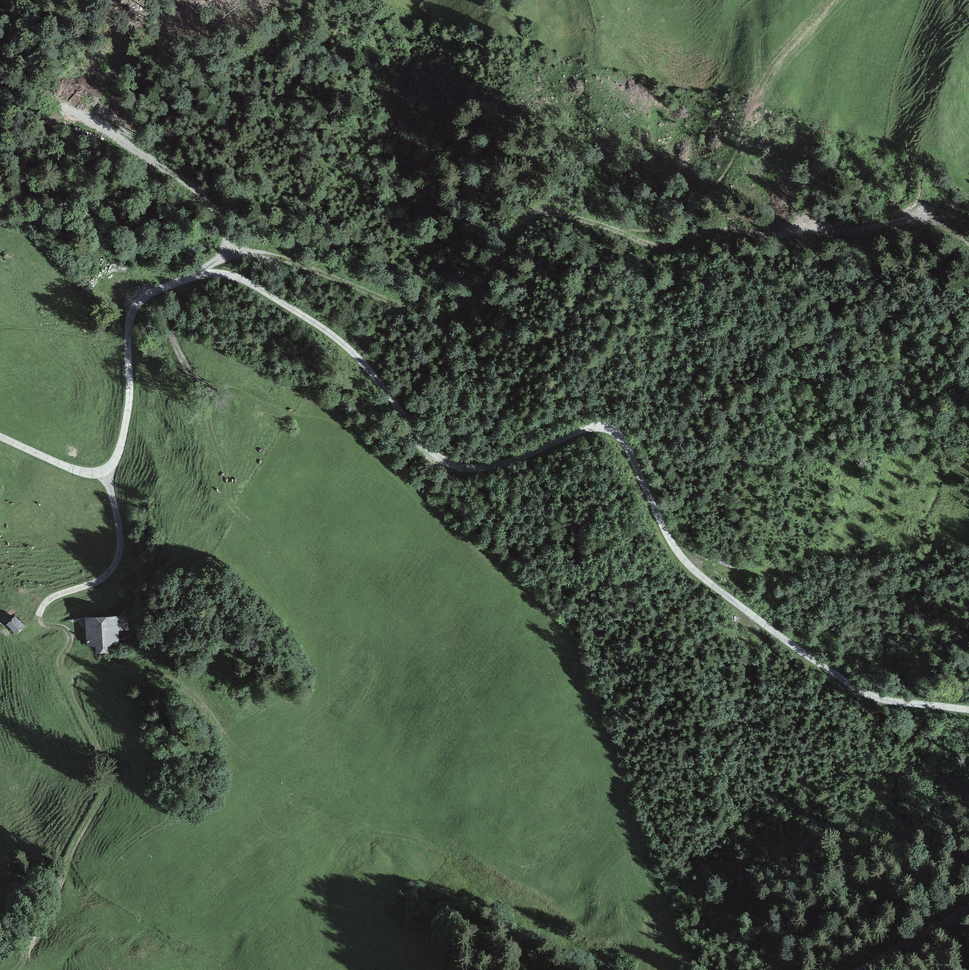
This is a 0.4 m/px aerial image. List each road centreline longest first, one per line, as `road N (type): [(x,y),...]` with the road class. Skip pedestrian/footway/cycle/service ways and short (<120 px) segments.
road 1 (unclassified): [(0,436),(69,468),(107,470),(129,410),(136,307),(187,279),(234,276),(354,353),(452,465),(498,465),(582,430),(609,427),(626,446),(675,548),(698,574),(866,693),(968,709)]
road 2 (track): [(230,253),(278,256),(442,319),(477,298),(521,226),(539,214),(564,213),(666,247),(725,229),(838,232),(924,215),(968,239)]
road 3 (track): [(15,969),(48,914),(106,773),(70,693),(71,675),(89,667),(157,672),(200,701),(227,738)]
road 4 (track): [(107,470),(120,531),(114,567),(52,597),(39,613),(41,622),(68,631),(60,667),(71,675)]
road 5 (track): [(72,111),(197,189),(230,253)]
road 6 (unclassified): [(968,907),(859,969)]

